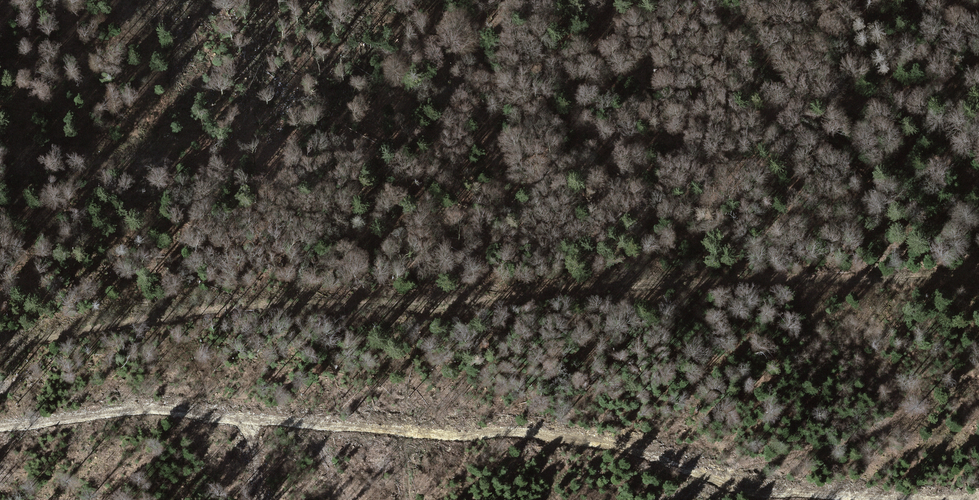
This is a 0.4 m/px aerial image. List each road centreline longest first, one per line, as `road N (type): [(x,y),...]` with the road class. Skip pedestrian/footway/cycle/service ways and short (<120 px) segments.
road 1 (track): [(0,347),(188,315),(330,302),(934,276),(978,263)]
road 2 (track): [(239,417),(592,440),(732,483),(838,495),(978,497)]
road 3 (track): [(239,417),(146,409),(0,414)]
road 4 (track): [(751,112),(886,96),(978,73)]

